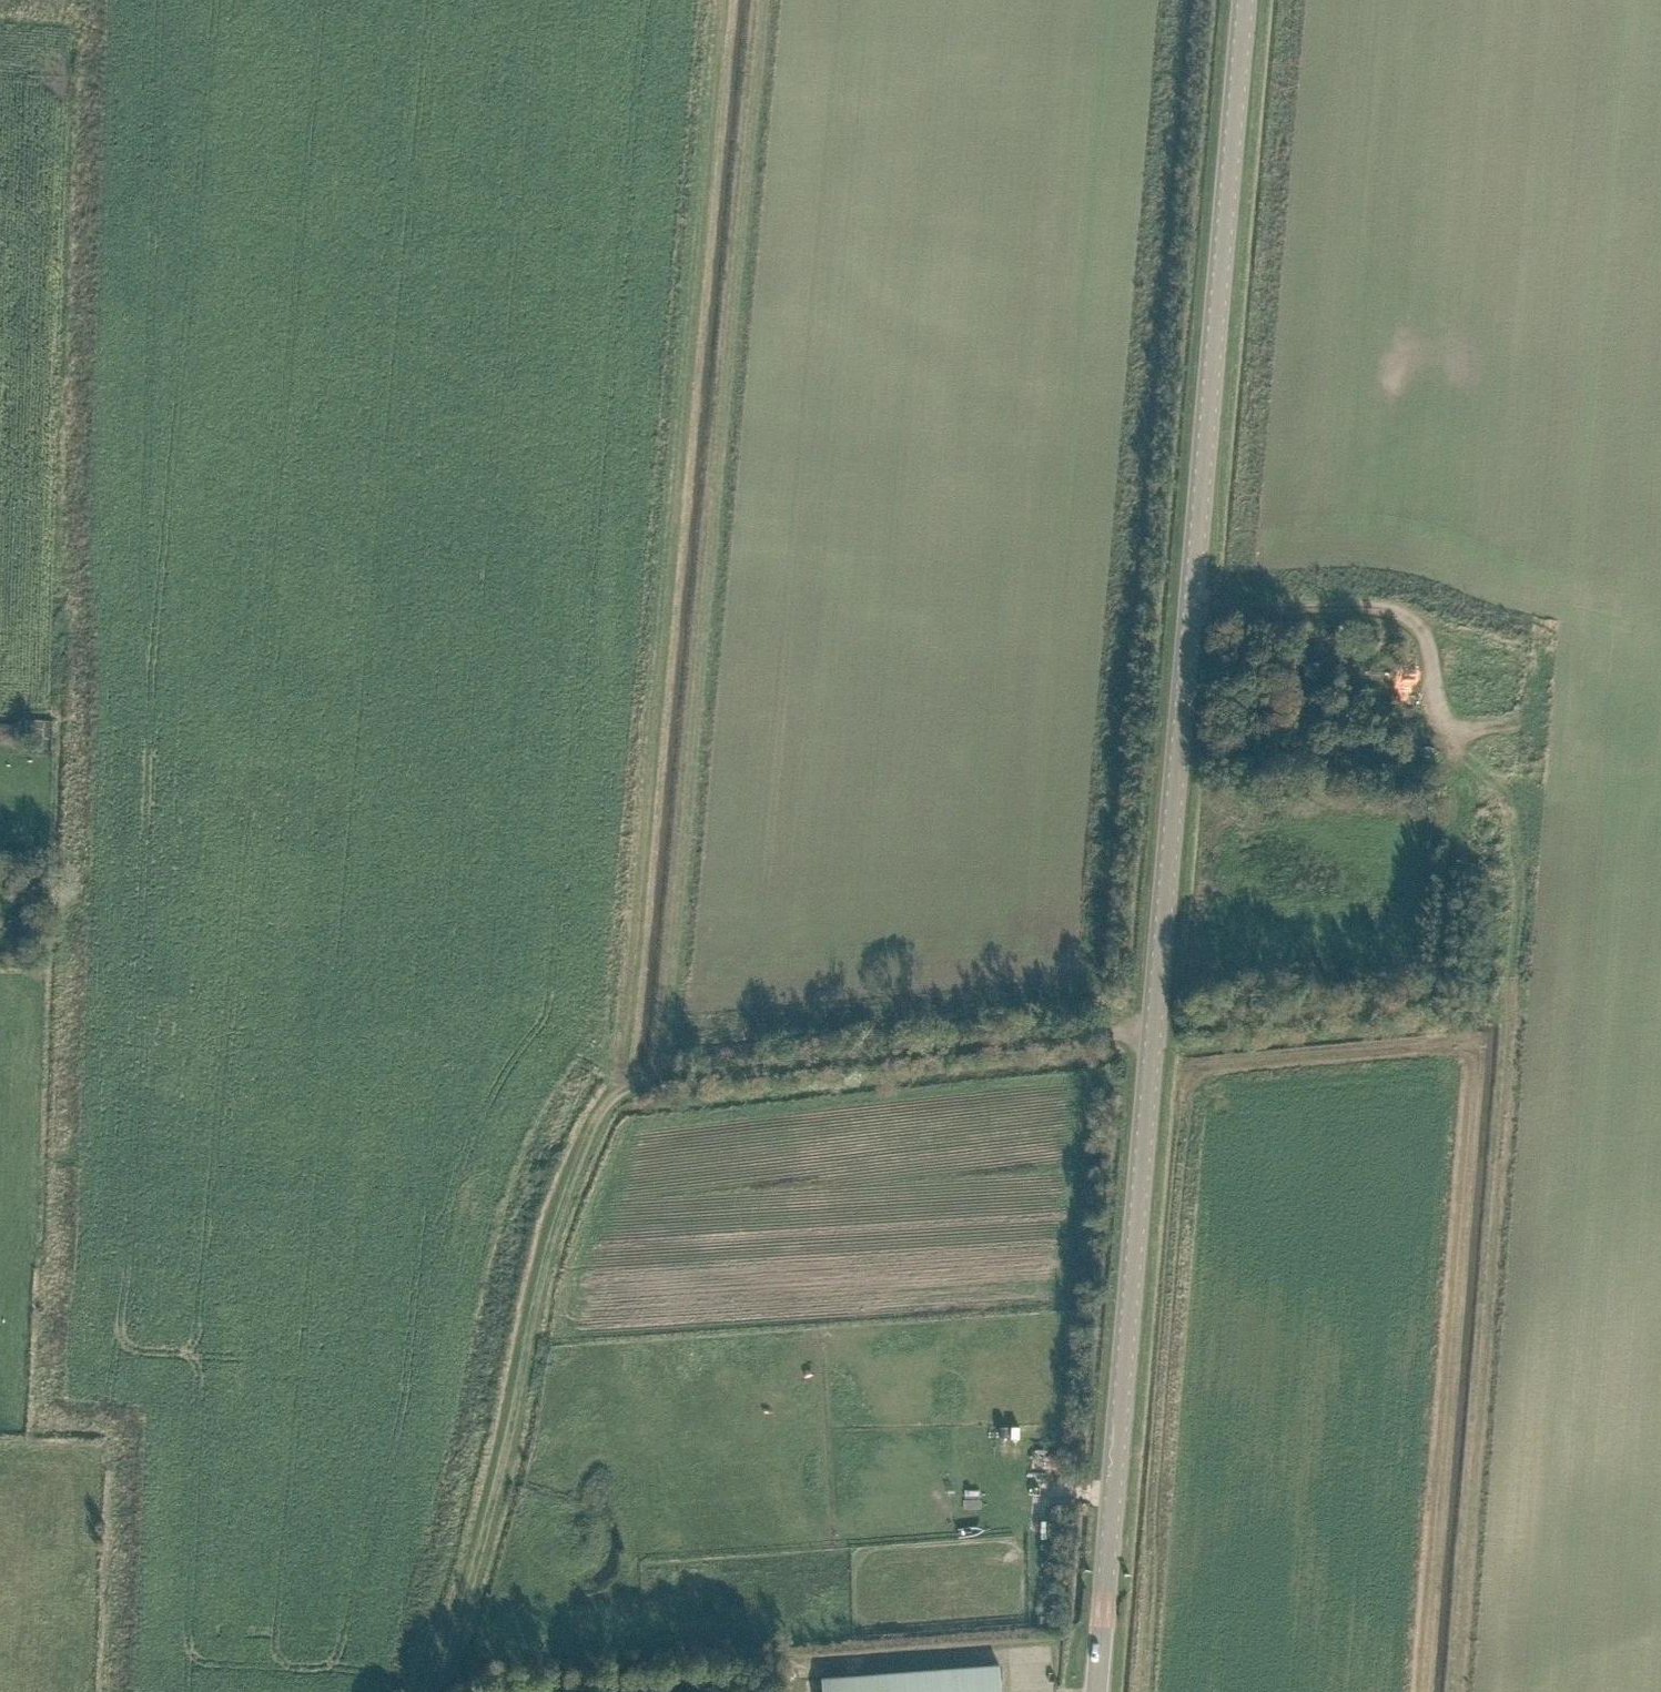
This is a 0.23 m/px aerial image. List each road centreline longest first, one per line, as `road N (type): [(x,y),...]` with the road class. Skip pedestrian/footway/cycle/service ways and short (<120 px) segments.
road 1 (unclassified): [(438,1691),(519,1398),(546,1261),(608,1104),(651,1082),(1153,1031)]
road 2 (tertiary): [(1153,1031),(1244,0)]
road 3 (track): [(1153,1031),(1429,1002),(1453,733),(1429,641),(1411,617),(1190,603)]
road 4 (tertiary): [(1097,1691),(1153,1031)]

